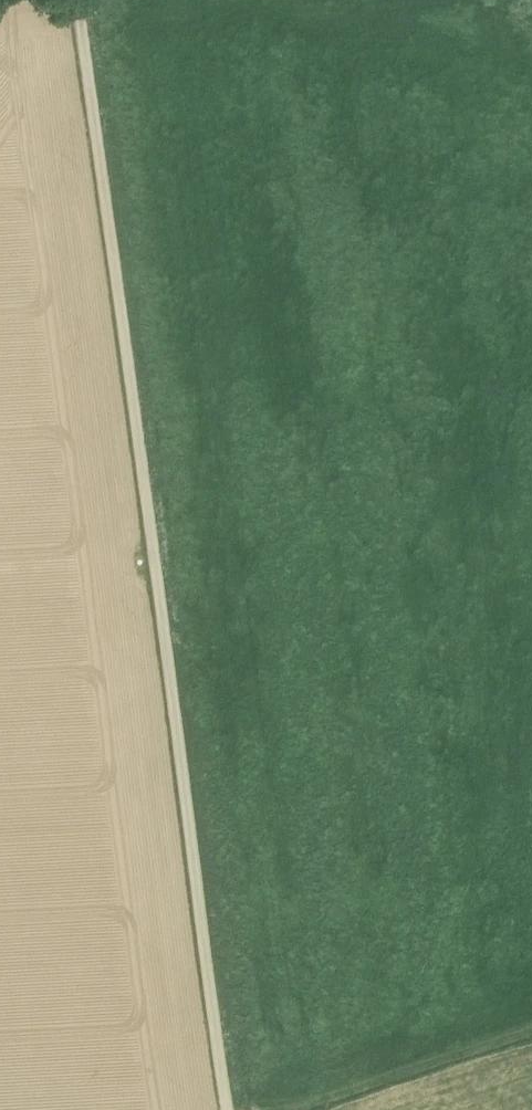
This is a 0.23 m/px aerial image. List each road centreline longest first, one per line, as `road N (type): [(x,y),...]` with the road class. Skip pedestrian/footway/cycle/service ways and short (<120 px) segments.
road 1 (track): [(82,0),(231,1109)]
road 2 (track): [(275,1109),(531,1028)]

